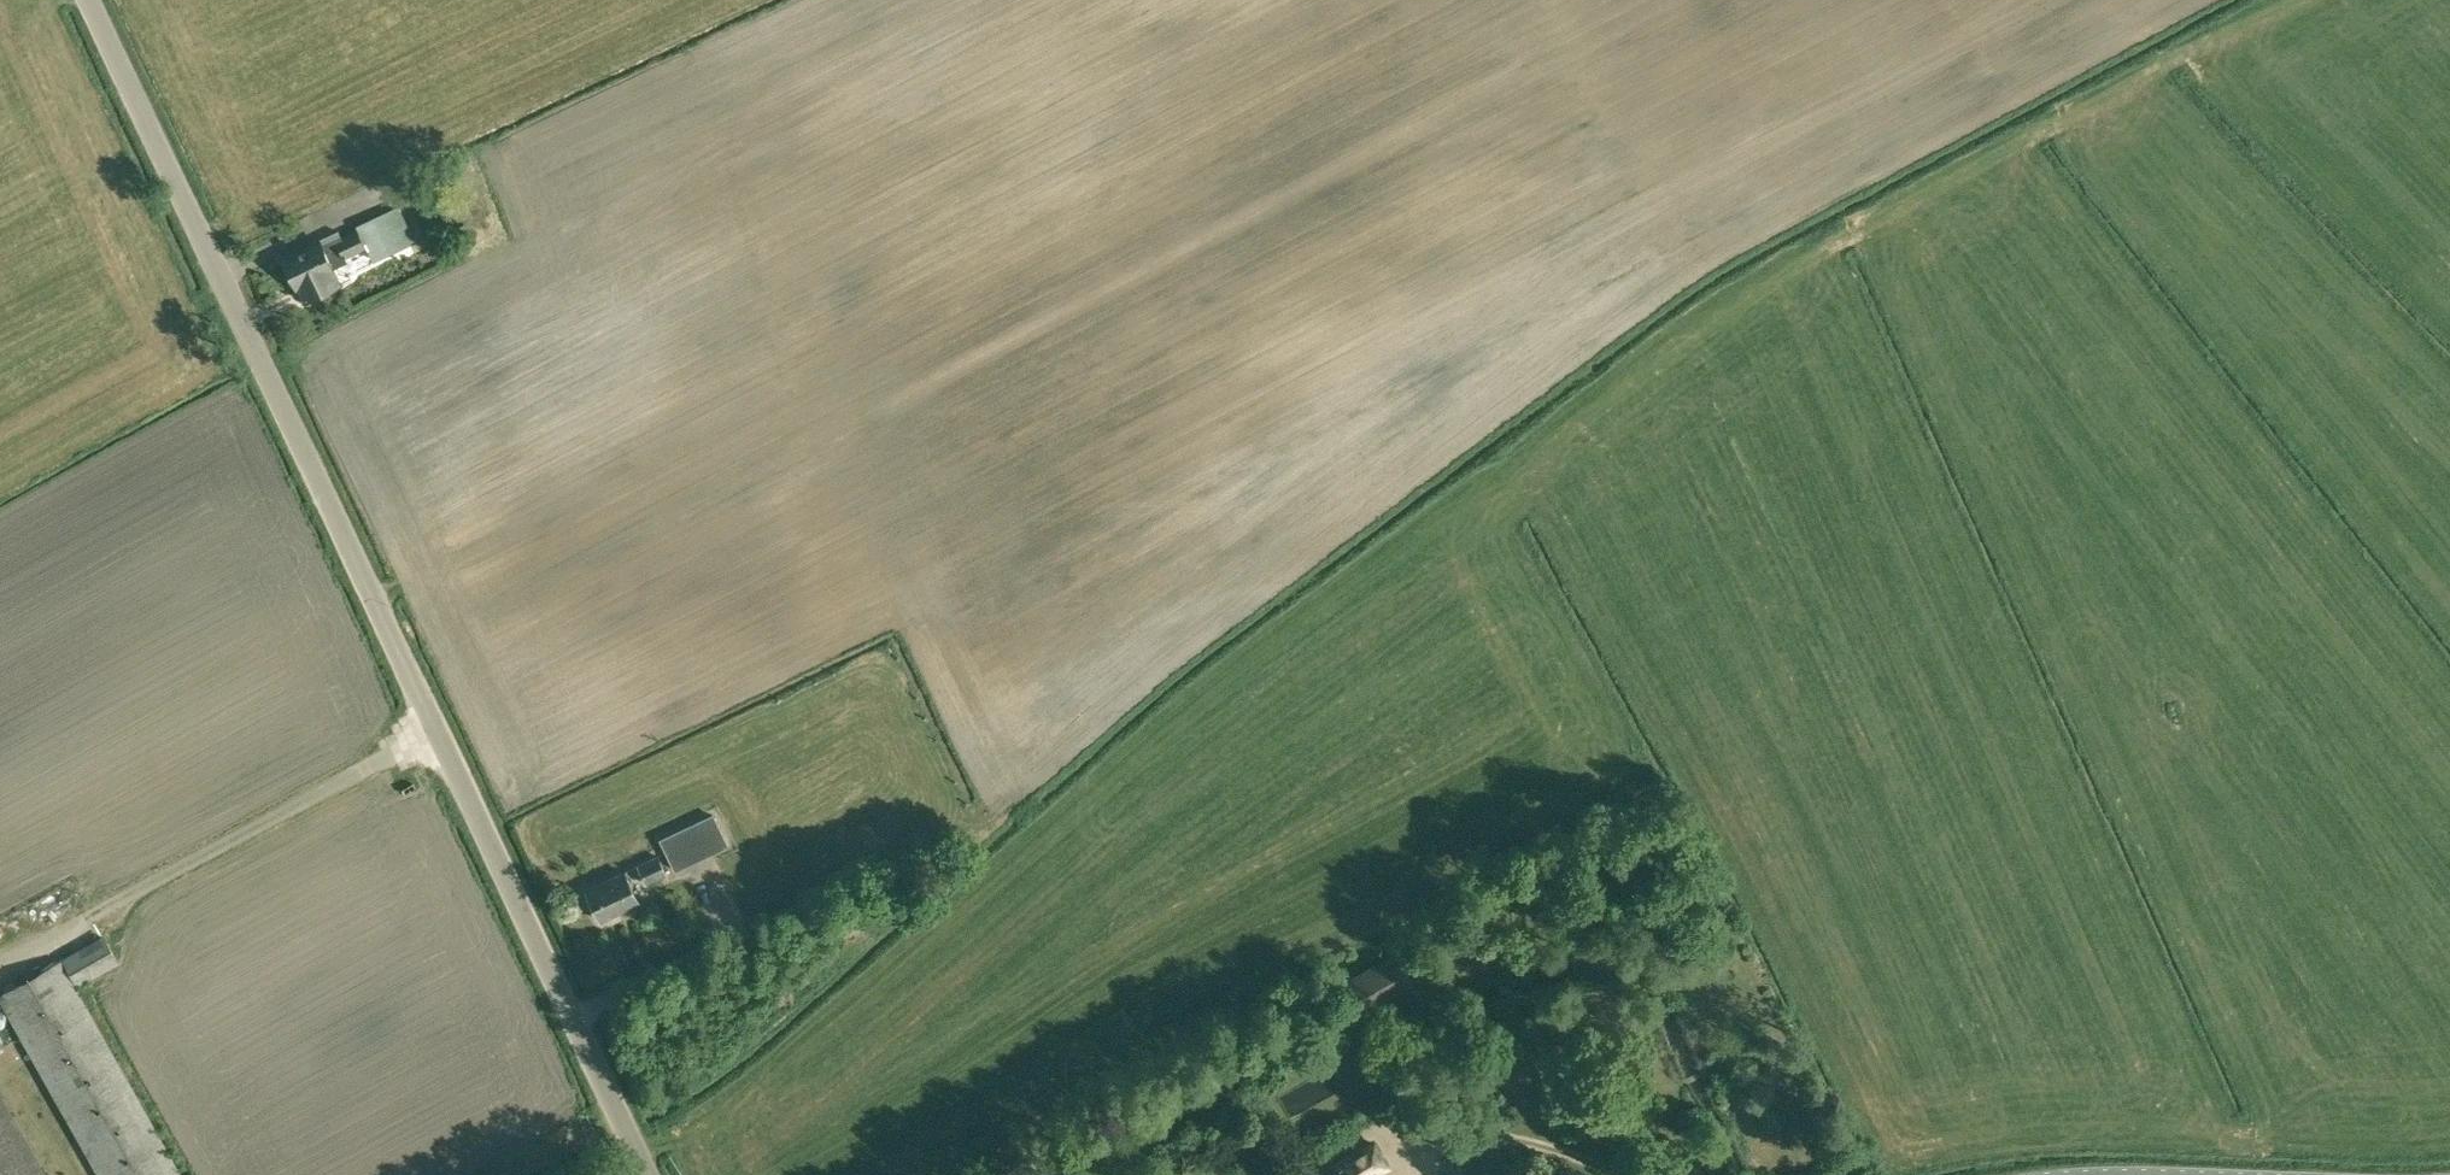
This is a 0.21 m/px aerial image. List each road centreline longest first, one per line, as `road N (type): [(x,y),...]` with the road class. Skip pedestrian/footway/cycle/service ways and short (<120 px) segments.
road 1 (unclassified): [(642,1174),(87,0)]

